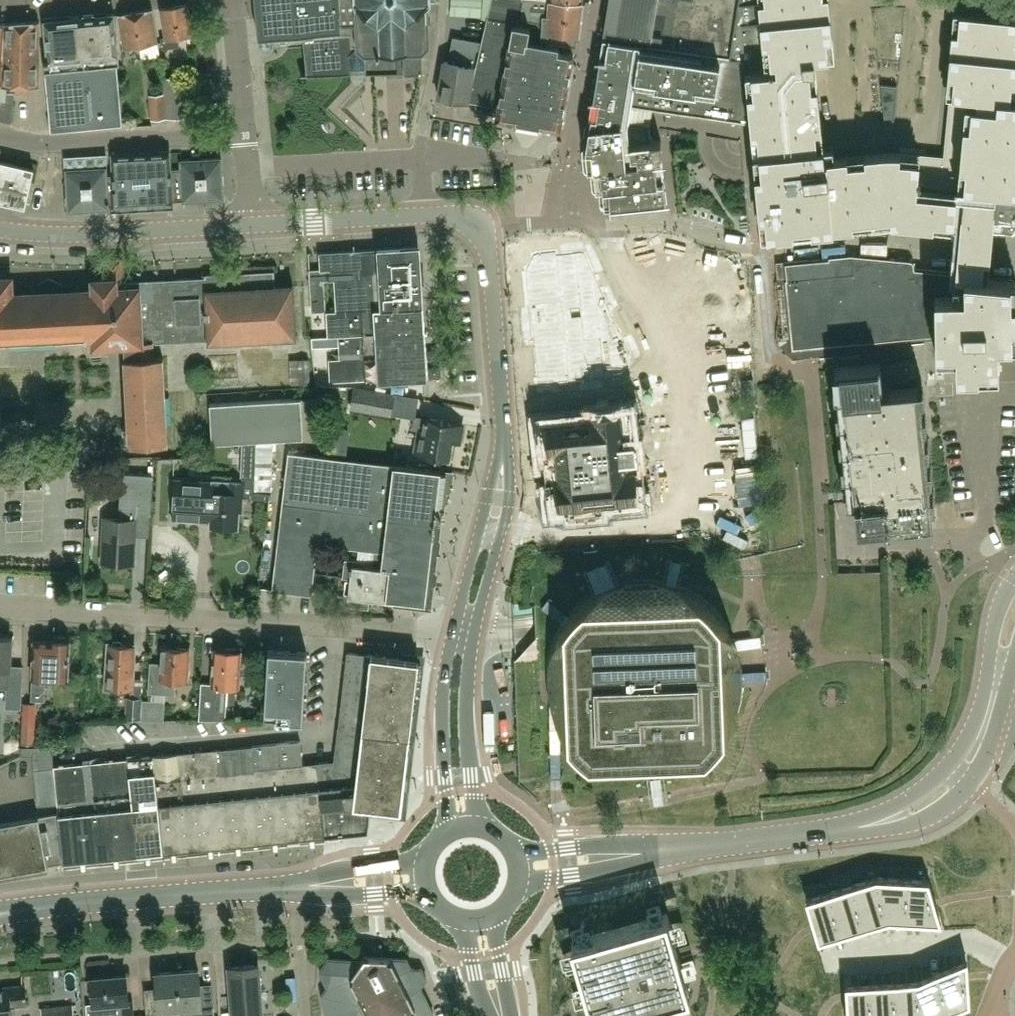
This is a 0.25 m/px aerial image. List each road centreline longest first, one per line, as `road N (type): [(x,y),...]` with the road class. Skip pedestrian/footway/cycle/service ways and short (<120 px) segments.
road 1 (residential): [(453,634),(0,610)]
road 2 (unclassified): [(915,243),(763,248),(663,222),(555,237)]
road 3 (secondary): [(1014,579),(1001,604),(980,708),(955,757),(907,802),(860,826)]
road 4 (secondary): [(0,914),(294,887)]
road 5 (unclassified): [(251,224),(98,234),(0,229)]
road 6 (unclassified): [(486,245),(470,222),(442,215),(251,224)]
road 7 (unclassified): [(245,132),(42,143),(0,137)]
road 8 (secondary): [(860,826),(915,820),(955,799),(989,753),(1014,670)]
road 9 (unclassified): [(504,461),(486,245)]
road 10 (secondary): [(648,852),(860,826)]
road 11 (unclassified): [(453,634),(442,709),(444,825)]
road 12 (unclassified): [(474,821),(468,723),(476,634)]
road 13 (residential): [(1011,960),(969,939),(837,958)]
road 14 (unclassified): [(501,536),(677,519)]
road 15 (secondary): [(517,884),(648,852)]
road 16 (secondary): [(648,852),(515,856)]
road 17 (unclassified): [(245,132),(232,0)]
road 18 (secondary): [(294,887),(414,892)]
road 19 (secondary): [(412,865),(294,887)]

